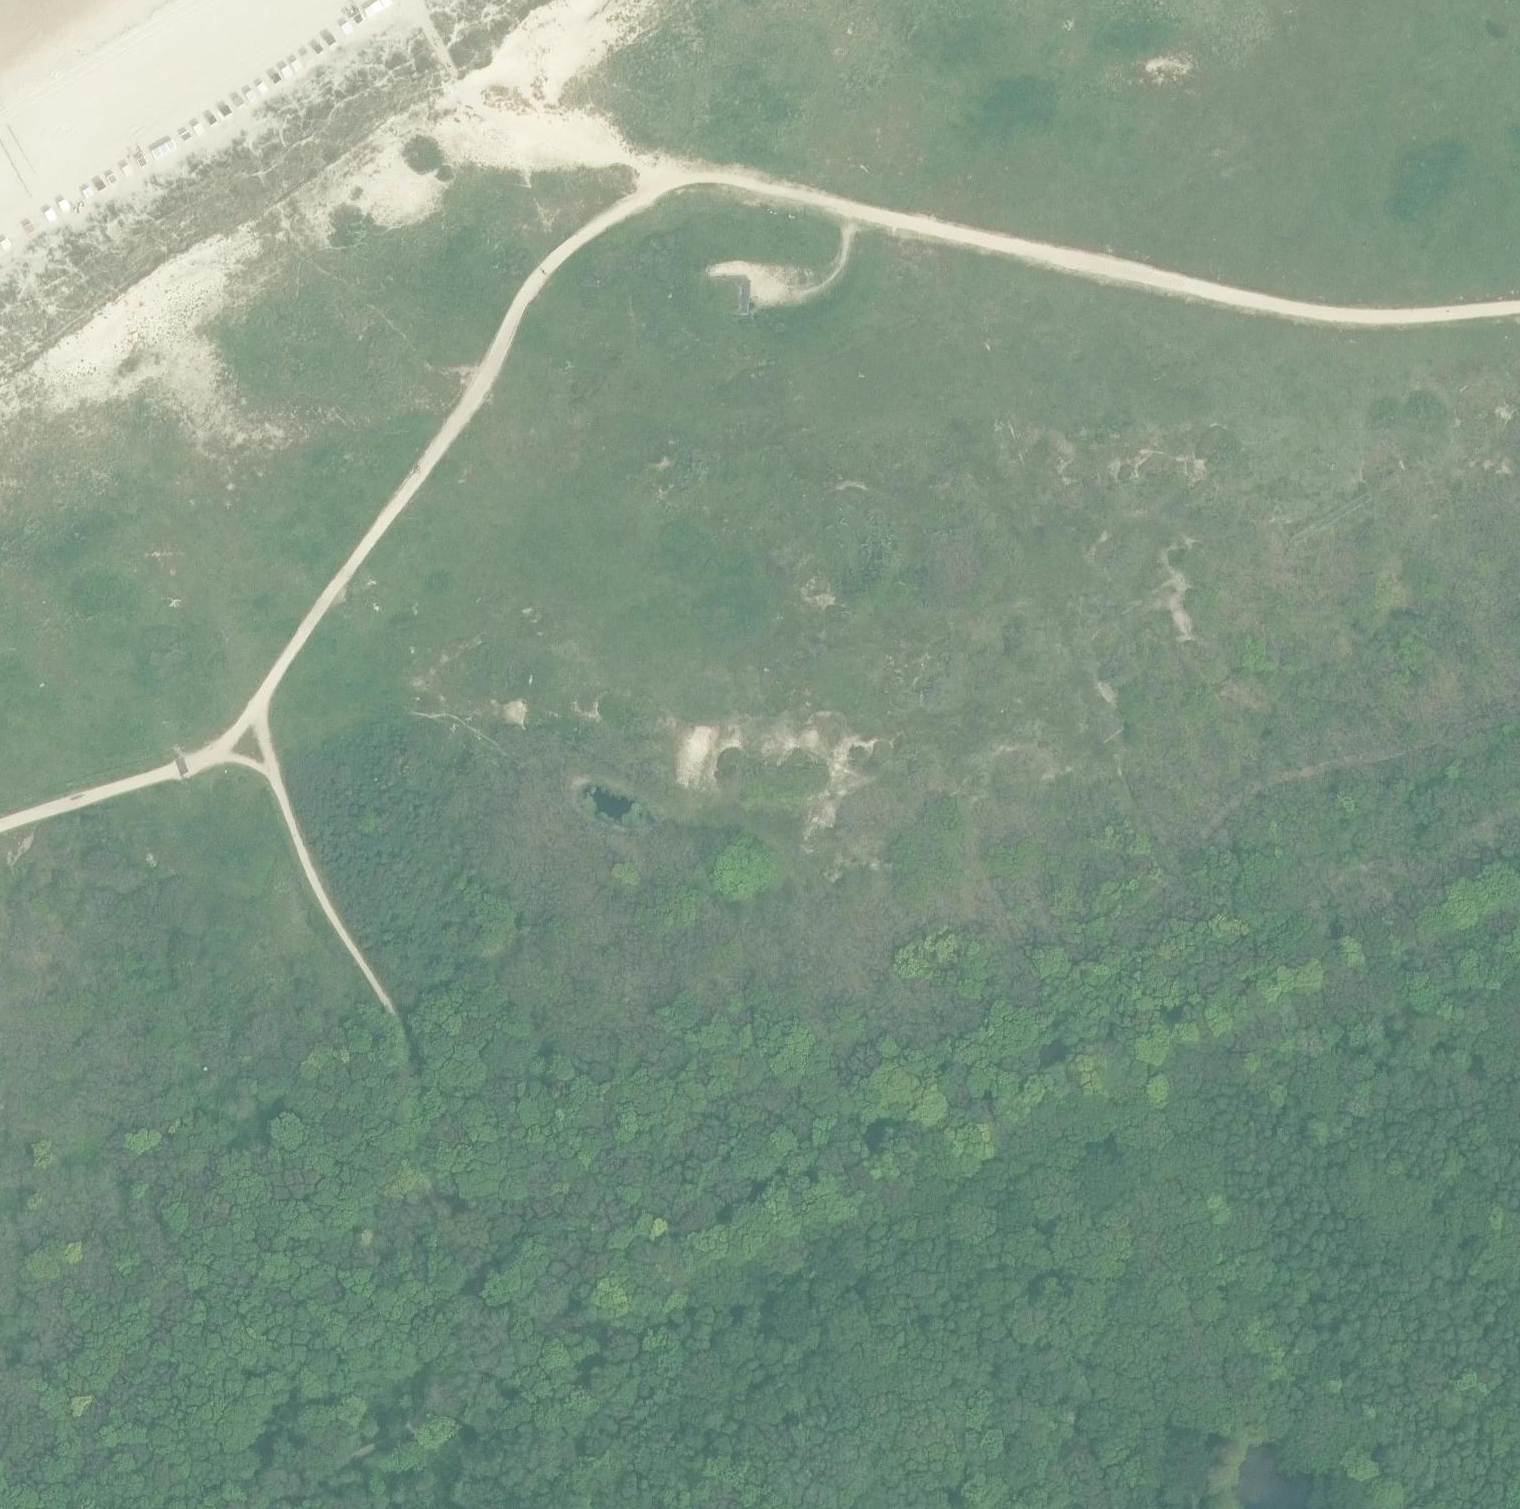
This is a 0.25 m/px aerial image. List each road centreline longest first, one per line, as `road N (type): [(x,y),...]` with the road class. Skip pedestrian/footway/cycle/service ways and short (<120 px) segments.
road 1 (track): [(478,1333),(599,1314),(1519,893)]
road 2 (track): [(676,175),(787,192),(1302,310),(1373,316),(1519,306)]
road 3 (track): [(242,738),(322,605),(472,400),(533,284),(578,237),(676,175)]
road 4 (track): [(0,825),(242,738)]

